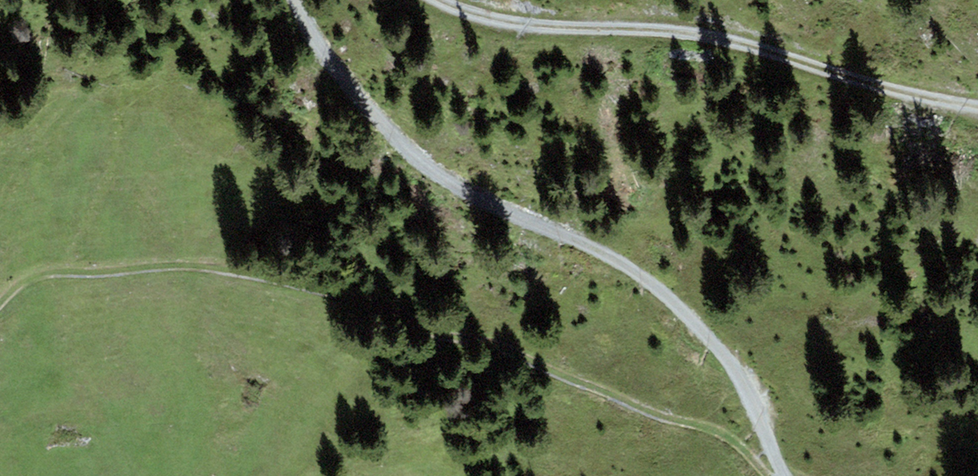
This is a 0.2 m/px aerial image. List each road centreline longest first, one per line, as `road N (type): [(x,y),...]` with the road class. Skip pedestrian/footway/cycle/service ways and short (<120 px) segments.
road 1 (track): [(767,475),(716,430),(518,355),(399,324),(277,278),(204,266),(60,271),(19,284),(0,303)]
road 2 (track): [(294,0),(325,57),(436,176),(605,258),(722,352),(785,475)]
road 3 (track): [(977,105),(880,88),(744,40),(495,20),(446,0)]

